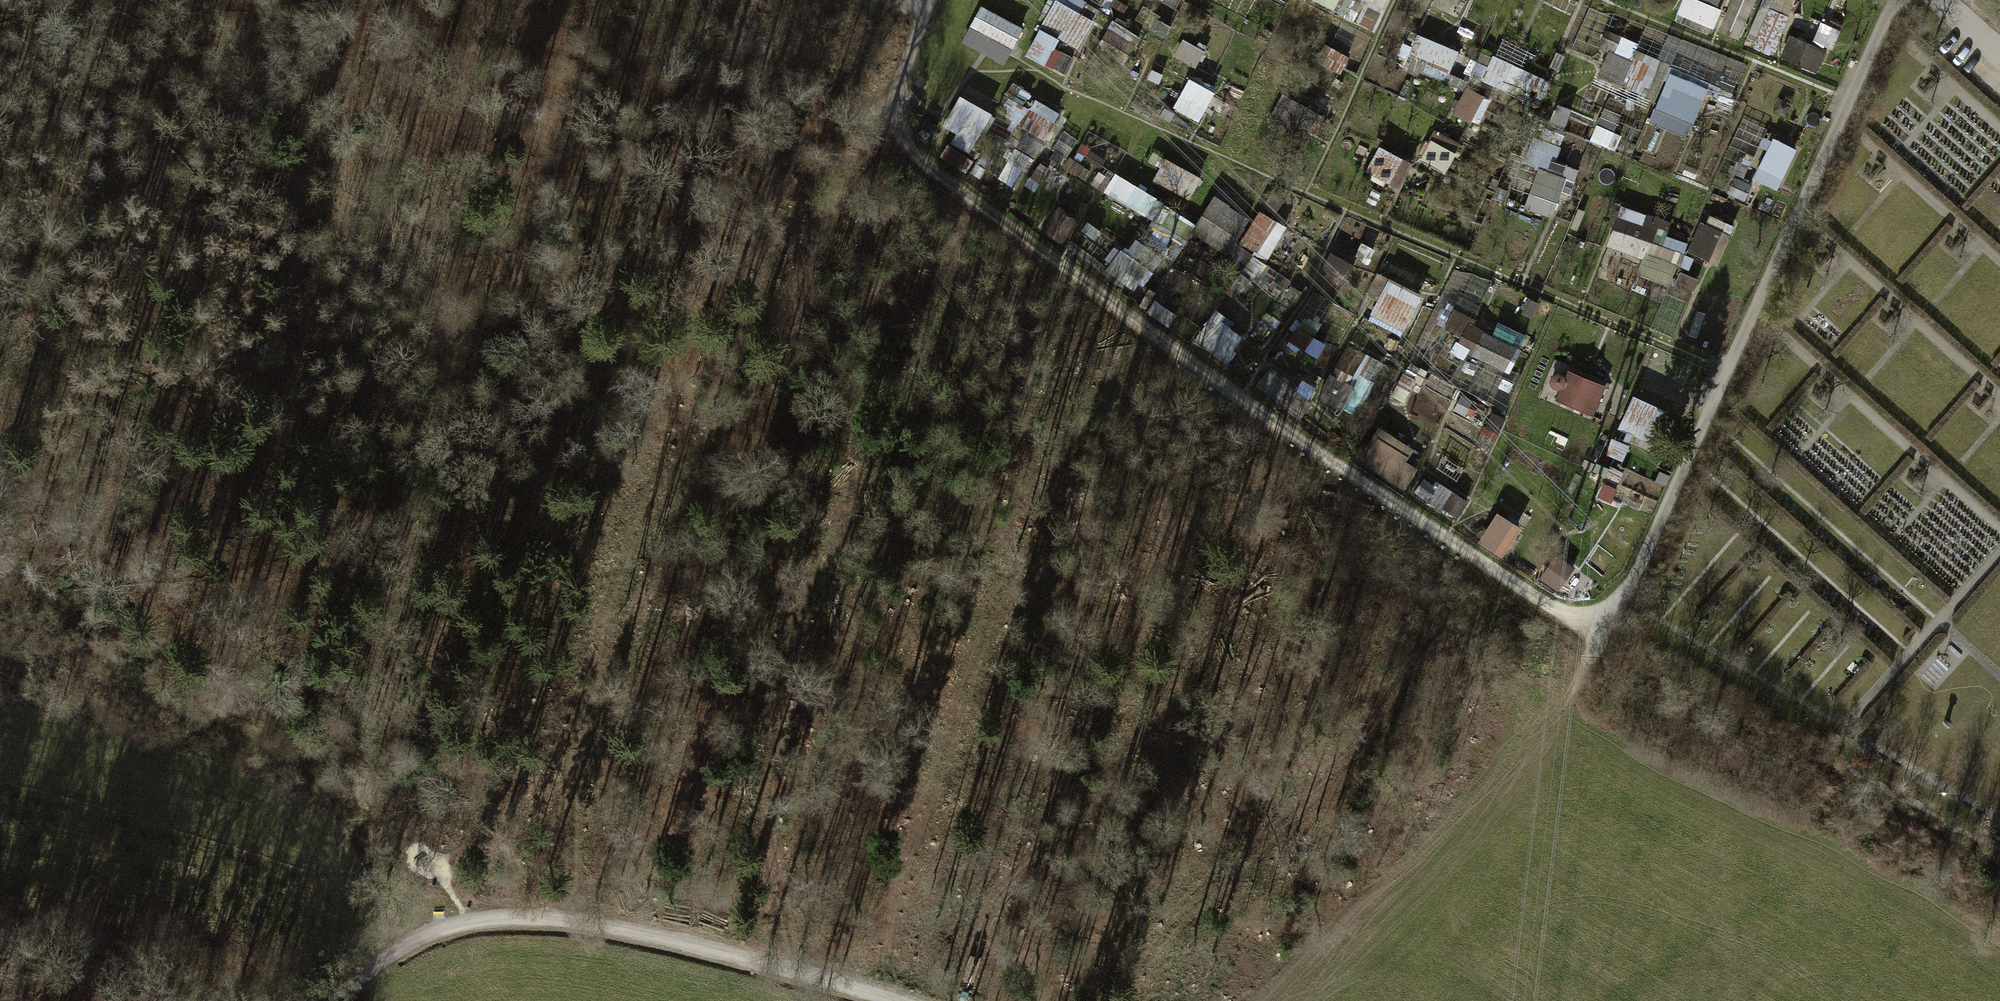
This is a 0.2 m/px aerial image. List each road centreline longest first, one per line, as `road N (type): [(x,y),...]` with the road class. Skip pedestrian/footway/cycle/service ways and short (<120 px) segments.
road 1 (track): [(1903,0),(1632,594),(1599,629),(1520,589),(1295,443),(911,150),(900,132),(901,87),(928,0)]
road 2 (track): [(755,64),(691,210),(605,299),(554,336),(475,470),(420,540),(298,624),(234,680),(179,782)]
road 3 (track): [(550,919),(576,742),(630,529),(753,388),(847,191),(875,148),(900,132)]
road 4 (track): [(458,0),(394,205),(285,331),(222,518),(102,661),(65,691)]
road 5 (track): [(229,0),(68,414),(44,565),(65,691)]
road 6 (track): [(1599,629),(1572,693),(1509,777),(1270,1000)]
road 7 (track): [(475,470),(454,359),(463,275),(514,223),(540,171),(591,137),(633,94)]
road 8 (track): [(483,920),(550,919),(717,950),(899,1000)]
road 9 (track): [(899,110),(516,0)]
road 10 (track): [(328,1000),(419,936),(483,920)]

